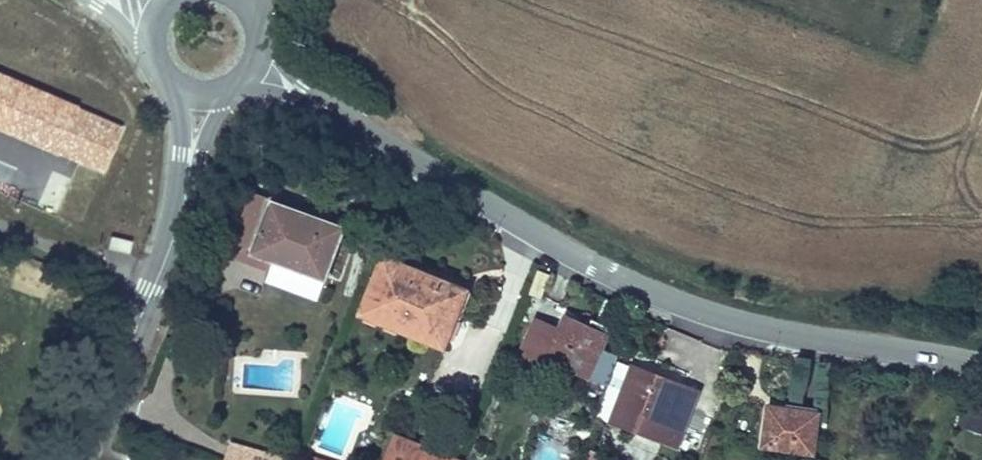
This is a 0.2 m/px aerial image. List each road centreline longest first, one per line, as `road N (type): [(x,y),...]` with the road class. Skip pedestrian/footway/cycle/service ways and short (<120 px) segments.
road 1 (unclassified): [(328,111),(749,330),(981,372)]
road 2 (tertiary): [(179,212),(84,459)]
road 3 (tertiary): [(179,212),(231,96)]
road 4 (tertiary): [(169,88),(179,212)]

